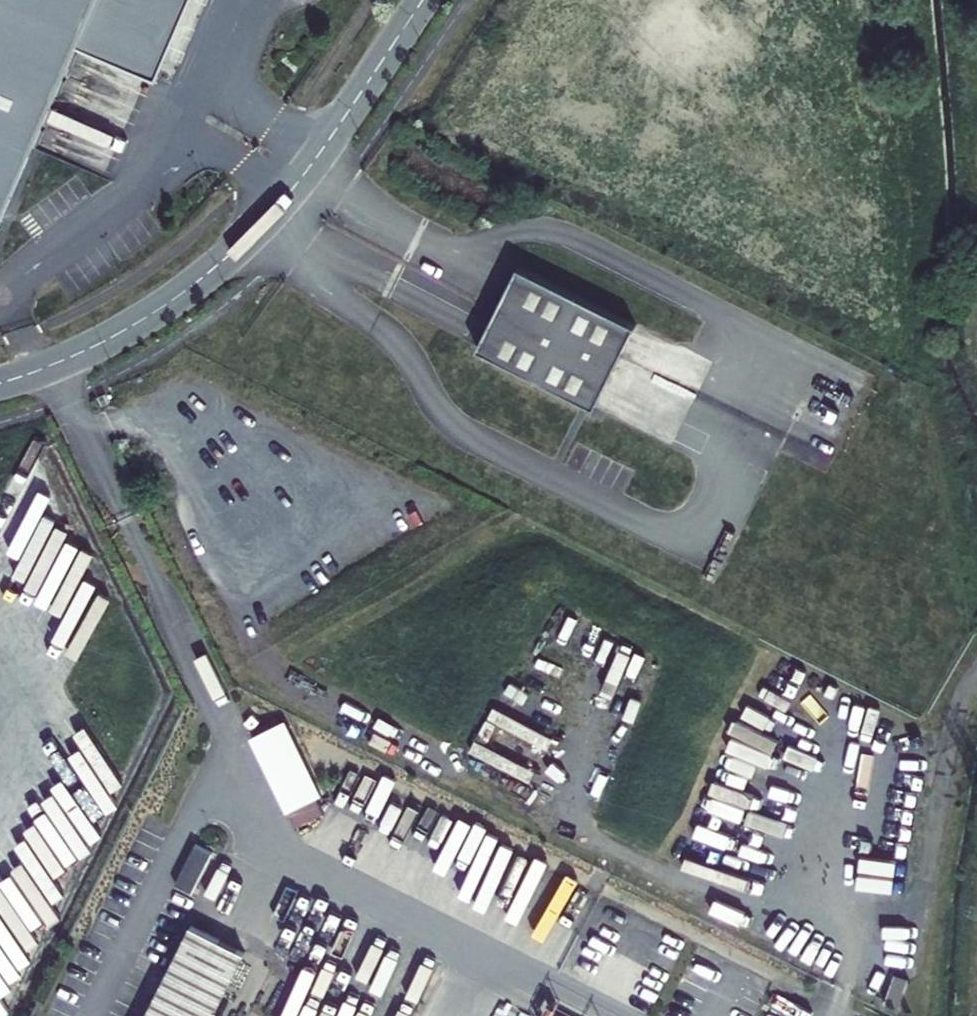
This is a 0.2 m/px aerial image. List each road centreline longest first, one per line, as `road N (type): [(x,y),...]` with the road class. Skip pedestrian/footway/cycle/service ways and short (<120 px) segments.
road 1 (unclassified): [(429,0),(311,178),(205,289),(109,351),(52,379),(0,390)]

